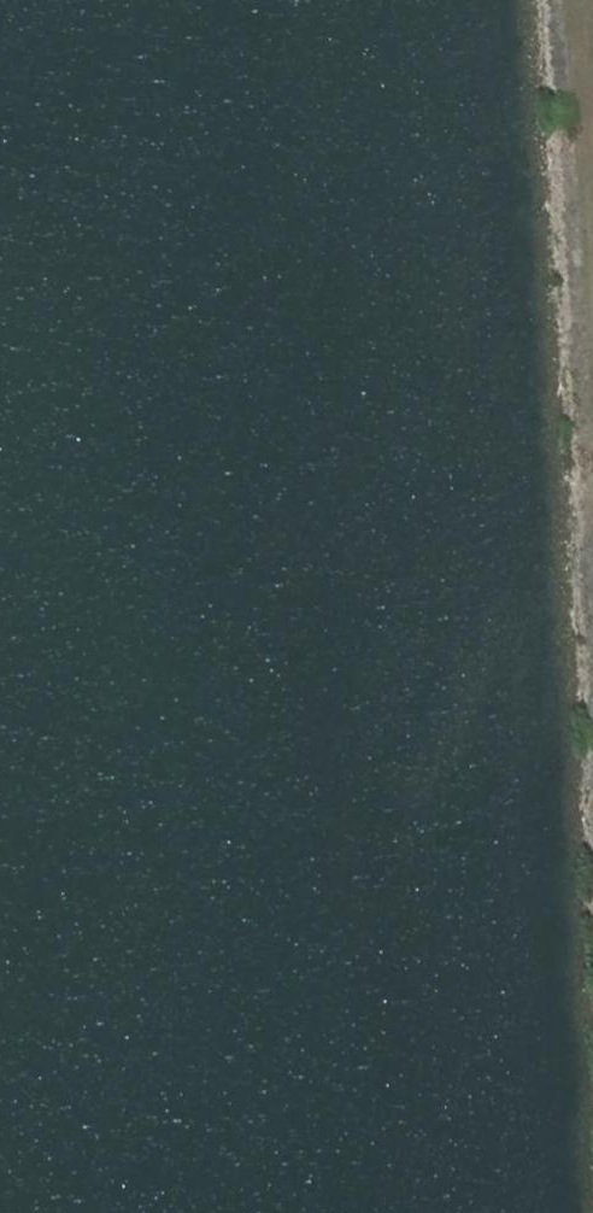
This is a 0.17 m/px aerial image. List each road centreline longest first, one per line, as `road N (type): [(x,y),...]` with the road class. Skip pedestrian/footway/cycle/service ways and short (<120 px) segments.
road 1 (track): [(576,0),(592,260)]

